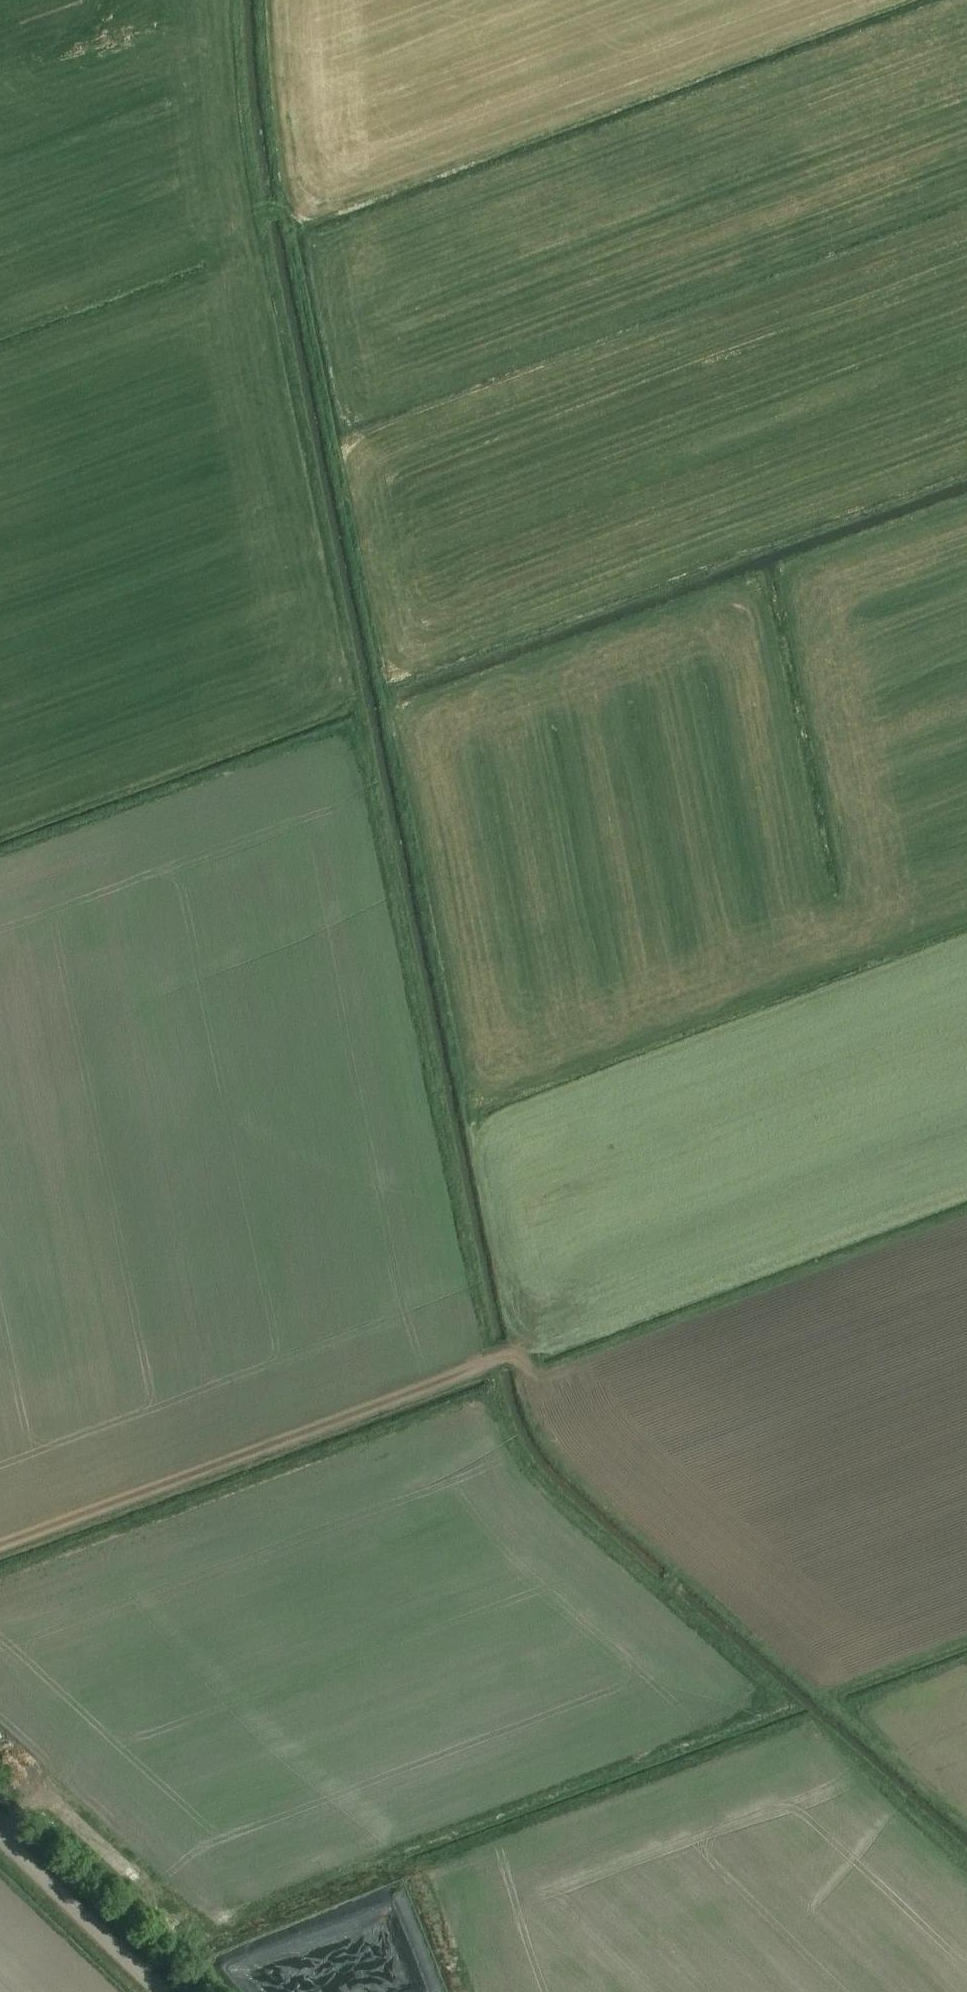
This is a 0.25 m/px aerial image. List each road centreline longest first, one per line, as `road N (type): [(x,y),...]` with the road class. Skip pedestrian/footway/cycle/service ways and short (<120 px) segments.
road 1 (unclassified): [(160,1991),(0,1838)]

